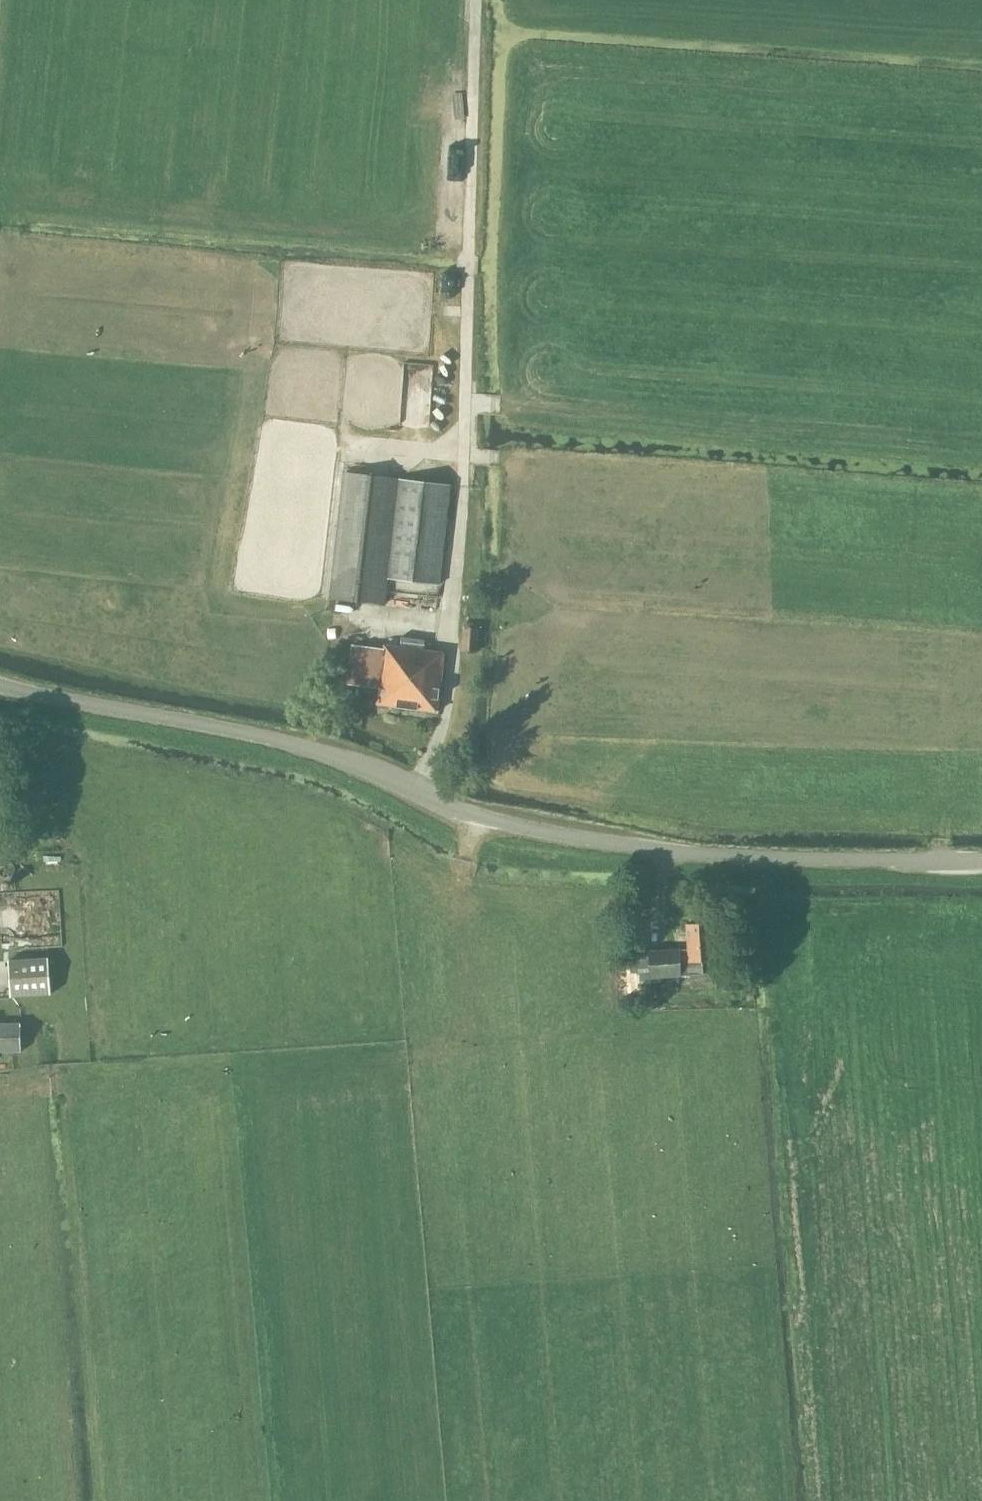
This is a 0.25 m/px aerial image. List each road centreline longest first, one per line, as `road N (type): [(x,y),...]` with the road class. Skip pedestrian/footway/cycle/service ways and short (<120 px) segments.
road 1 (unclassified): [(981,863),(787,860),(617,846),(481,819),(295,744),(0,684)]
road 2 (track): [(477,0),(467,406),(506,407)]

